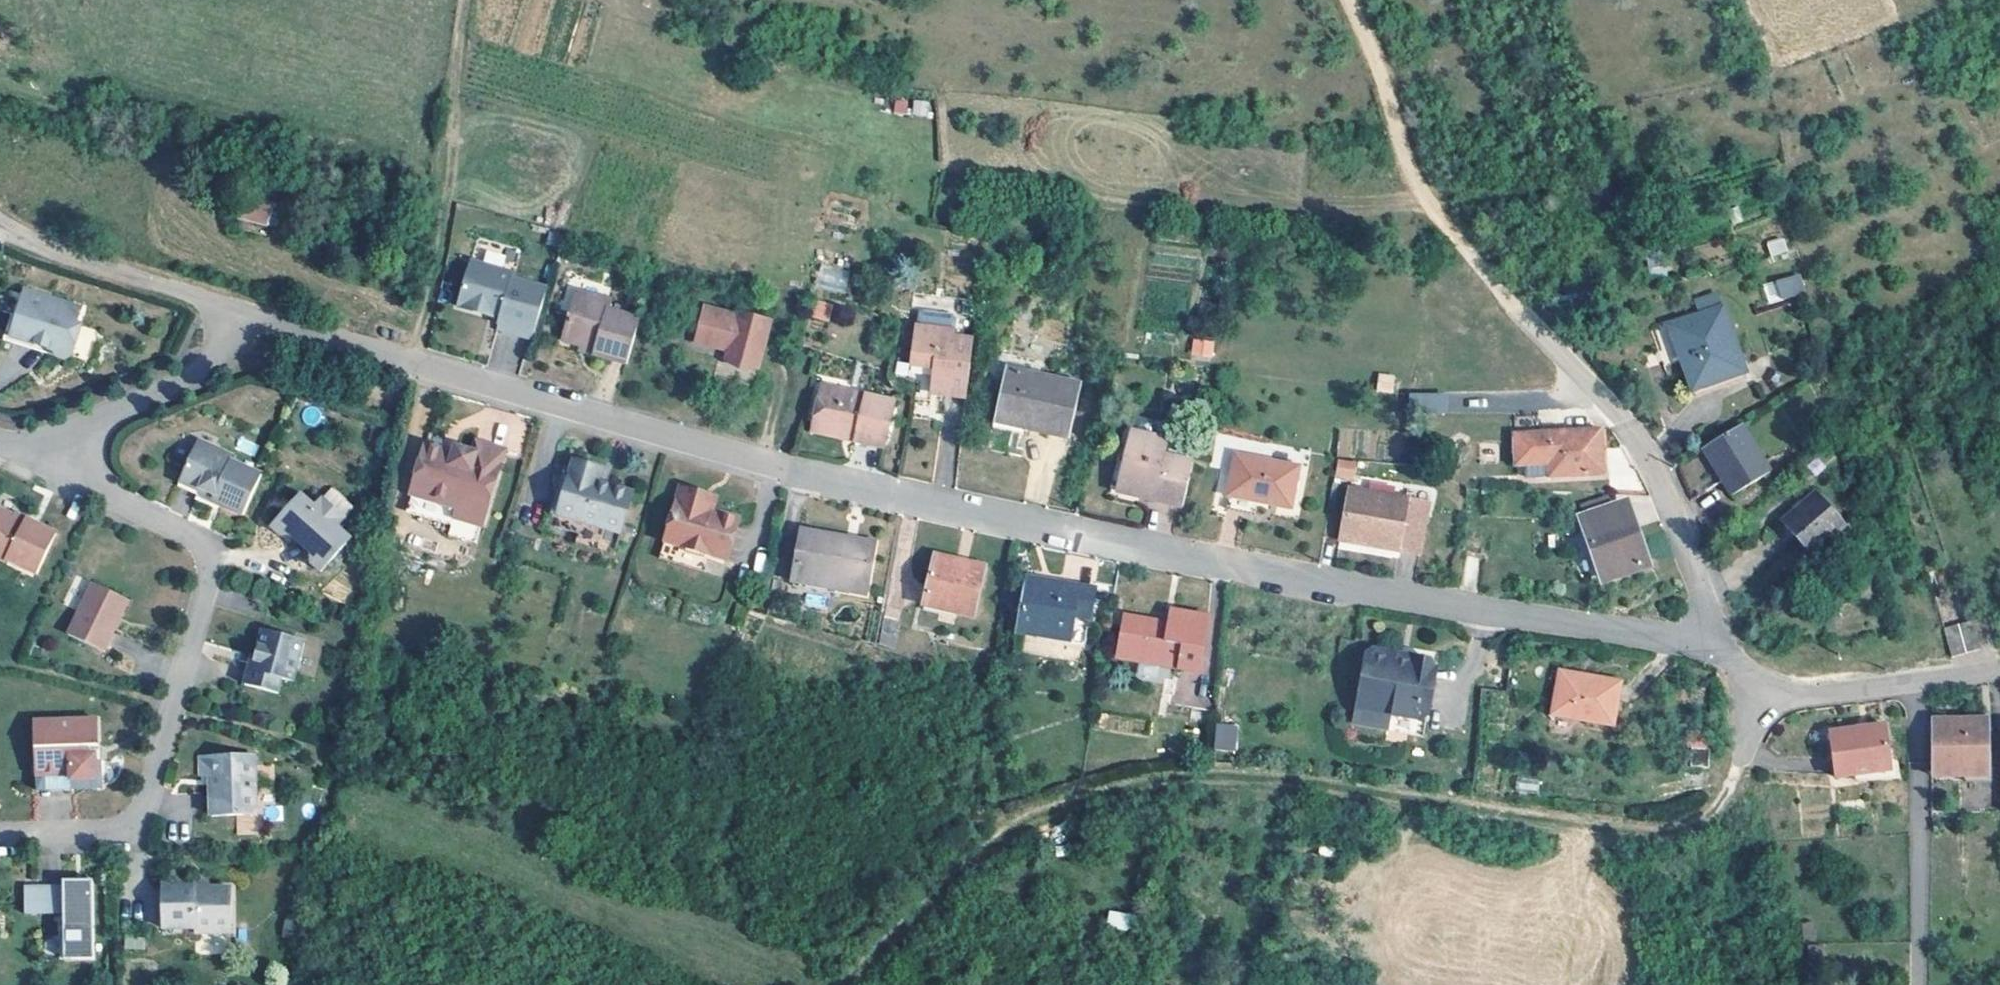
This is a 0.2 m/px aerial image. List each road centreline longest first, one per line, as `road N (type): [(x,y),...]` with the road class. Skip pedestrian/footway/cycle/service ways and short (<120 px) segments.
road 1 (residential): [(251,318),(801,477),(1412,604),(1716,641)]
road 2 (track): [(845,984),(1037,818),(1153,778),(1308,780),(1650,829),(1701,820),(1748,758)]
road 3 (residential): [(0,838),(110,837),(143,822),(213,581),(206,548),(101,491),(67,441)]
road 4 (track): [(1623,421),(1441,225),(1405,152),(1351,0)]
road 5 (residential): [(1716,641),(1760,690),(1794,697),(1999,676)]
road 6 (residential): [(1623,421),(1663,492),(1716,641)]
road 7 (residential): [(67,441),(224,373),(251,318)]
road 8 (residential): [(251,318),(95,270)]

